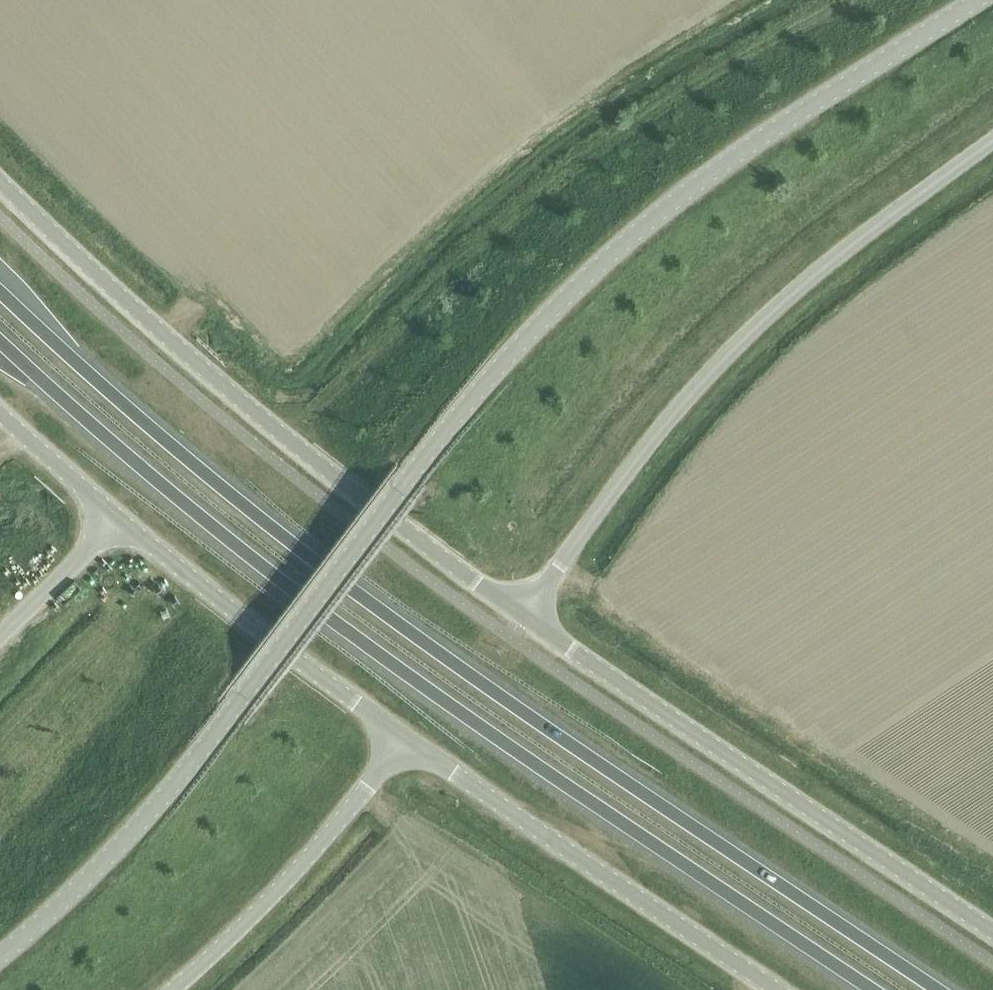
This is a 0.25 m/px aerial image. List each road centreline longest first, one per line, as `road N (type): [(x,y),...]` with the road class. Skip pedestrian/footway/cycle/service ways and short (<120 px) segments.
road 1 (unclassified): [(0,955),(106,860),(175,783),(420,462),(556,305),(629,235),(739,153),(980,0)]
road 2 (trunk): [(948,989),(352,588),(71,359),(0,290)]
road 3 (trunk): [(0,340),(351,634),(864,989)]
road 4 (tertiary): [(0,181),(282,426),(525,615)]
road 5 (unclassified): [(525,615),(600,506),(735,361),(868,230),(992,142)]
road 6 (tertiary): [(525,615),(992,930)]
road 7 (unclassified): [(412,740),(774,989)]
road 8 (unclassified): [(115,516),(251,627),(412,740)]
road 9 (unclassified): [(172,989),(412,740)]
road 10 (unclassified): [(0,631),(115,516)]
road 11 (unclassified): [(0,414),(115,516)]

